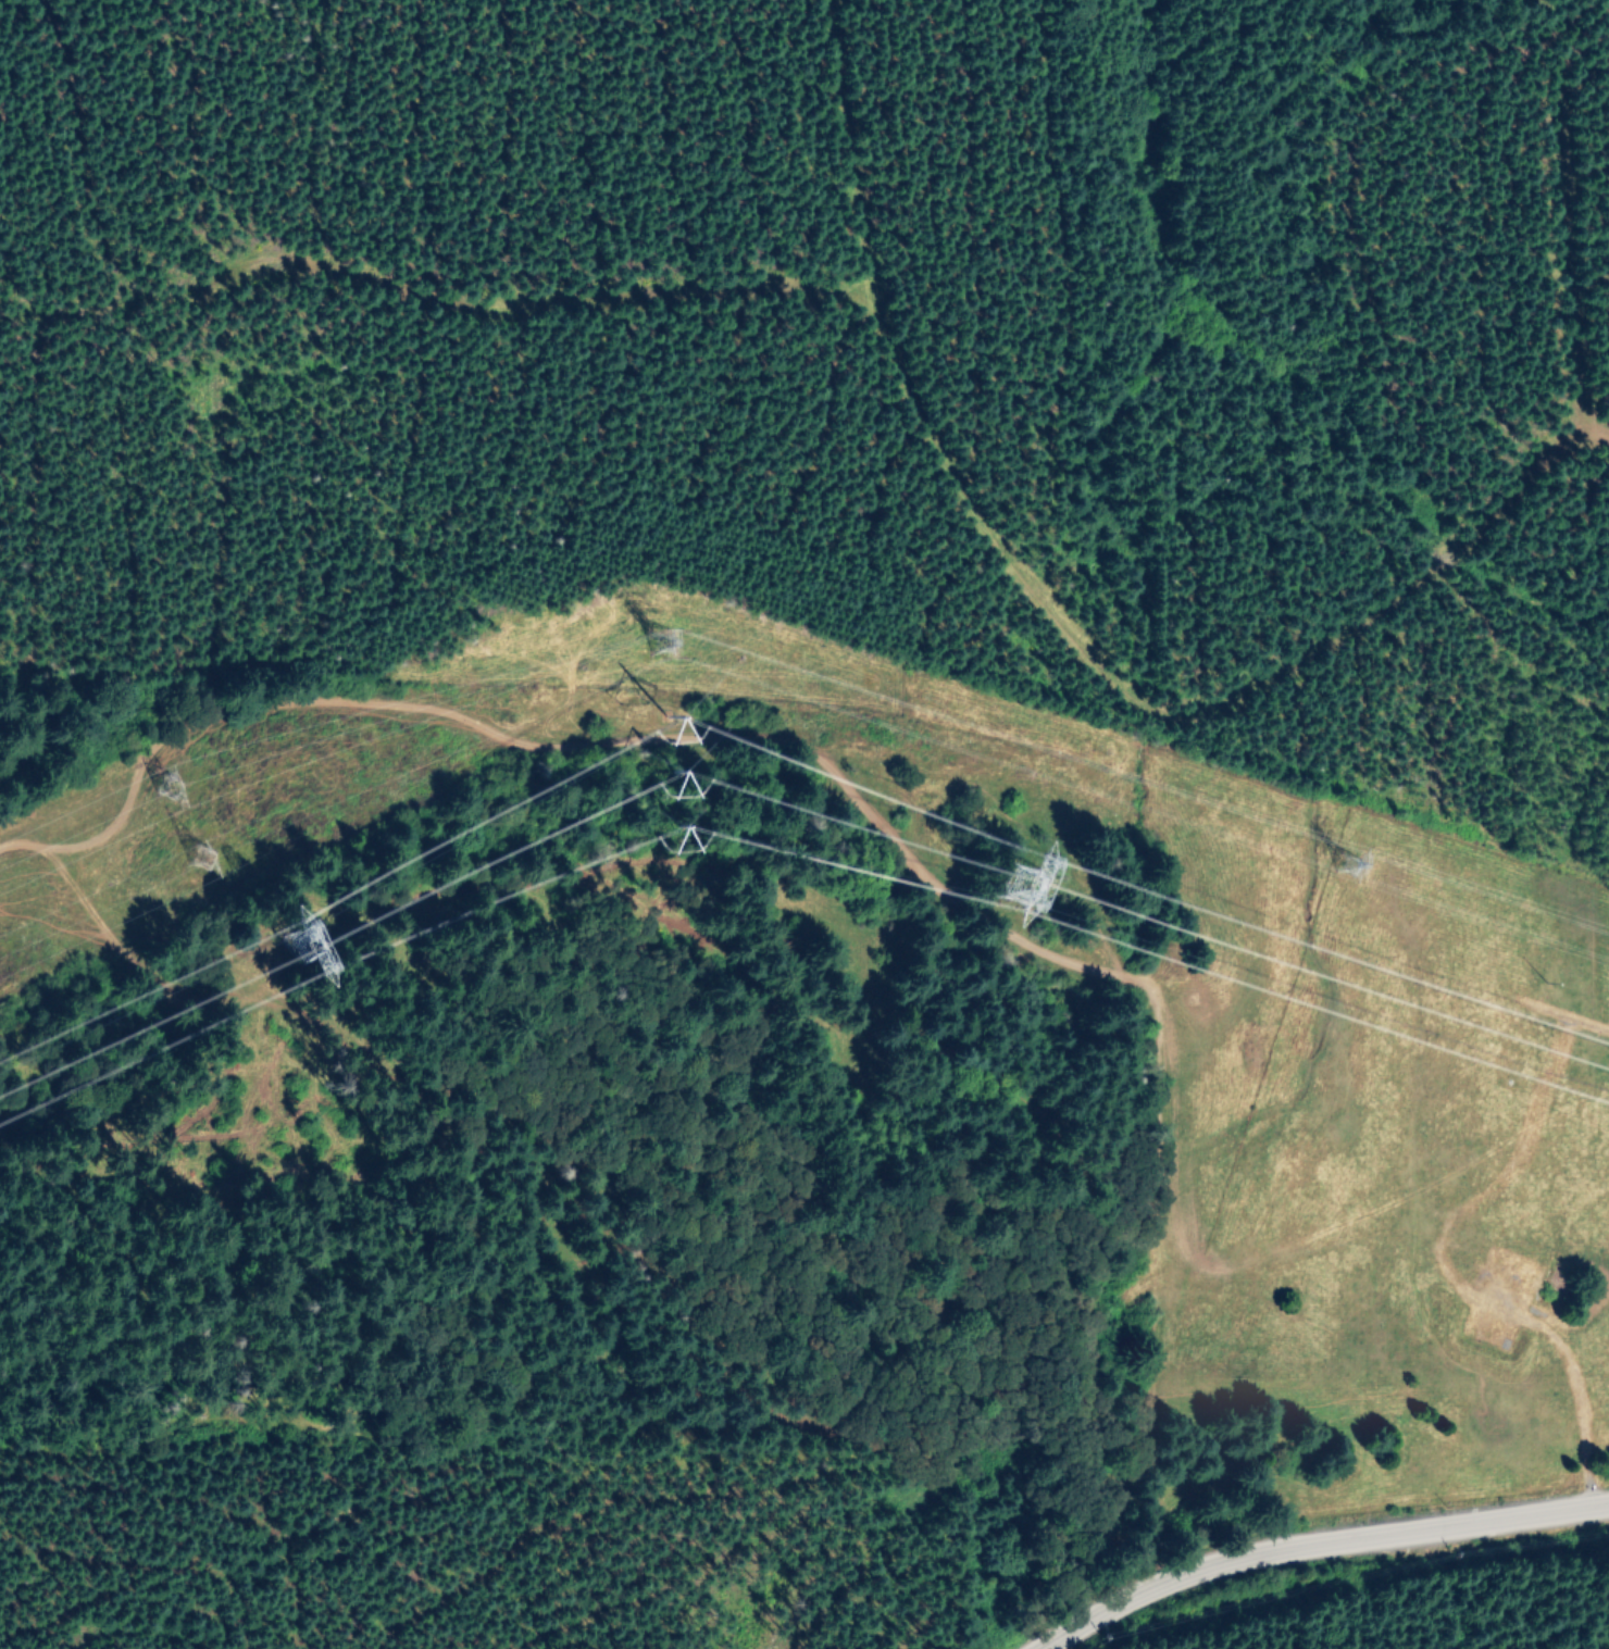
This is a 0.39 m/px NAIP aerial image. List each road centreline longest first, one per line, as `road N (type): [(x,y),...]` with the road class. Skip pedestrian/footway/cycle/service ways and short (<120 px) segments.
road 1 (secondary): [(1039,1648),(1137,1592),(1219,1564),(1608,1506)]
road 2 (track): [(1589,1509),(1547,1348),(1435,1248),(1514,1130),(1531,1029)]

